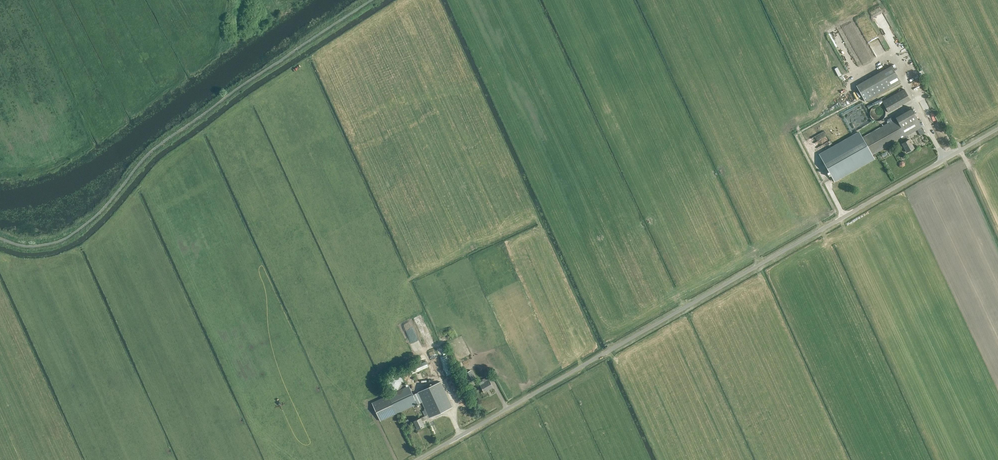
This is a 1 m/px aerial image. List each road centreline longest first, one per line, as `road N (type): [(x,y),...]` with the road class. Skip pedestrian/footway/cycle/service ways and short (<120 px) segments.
road 1 (unclassified): [(418,459),(997,129)]

